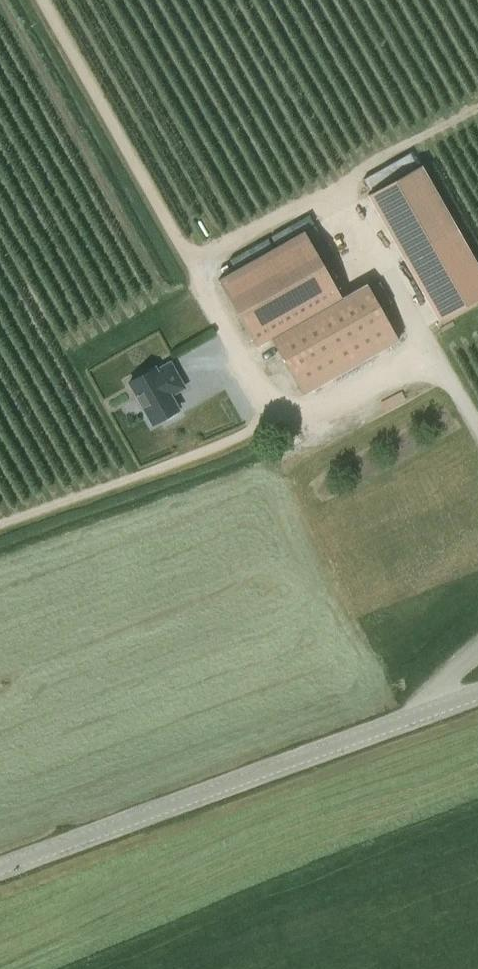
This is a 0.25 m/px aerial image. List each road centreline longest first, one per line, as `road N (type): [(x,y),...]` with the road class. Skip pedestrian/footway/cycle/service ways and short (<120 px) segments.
road 1 (track): [(41,0),(190,264),(262,416),(253,435),(0,527)]
road 2 (tertiary): [(0,871),(477,694)]
road 3 (track): [(190,264),(477,108)]

